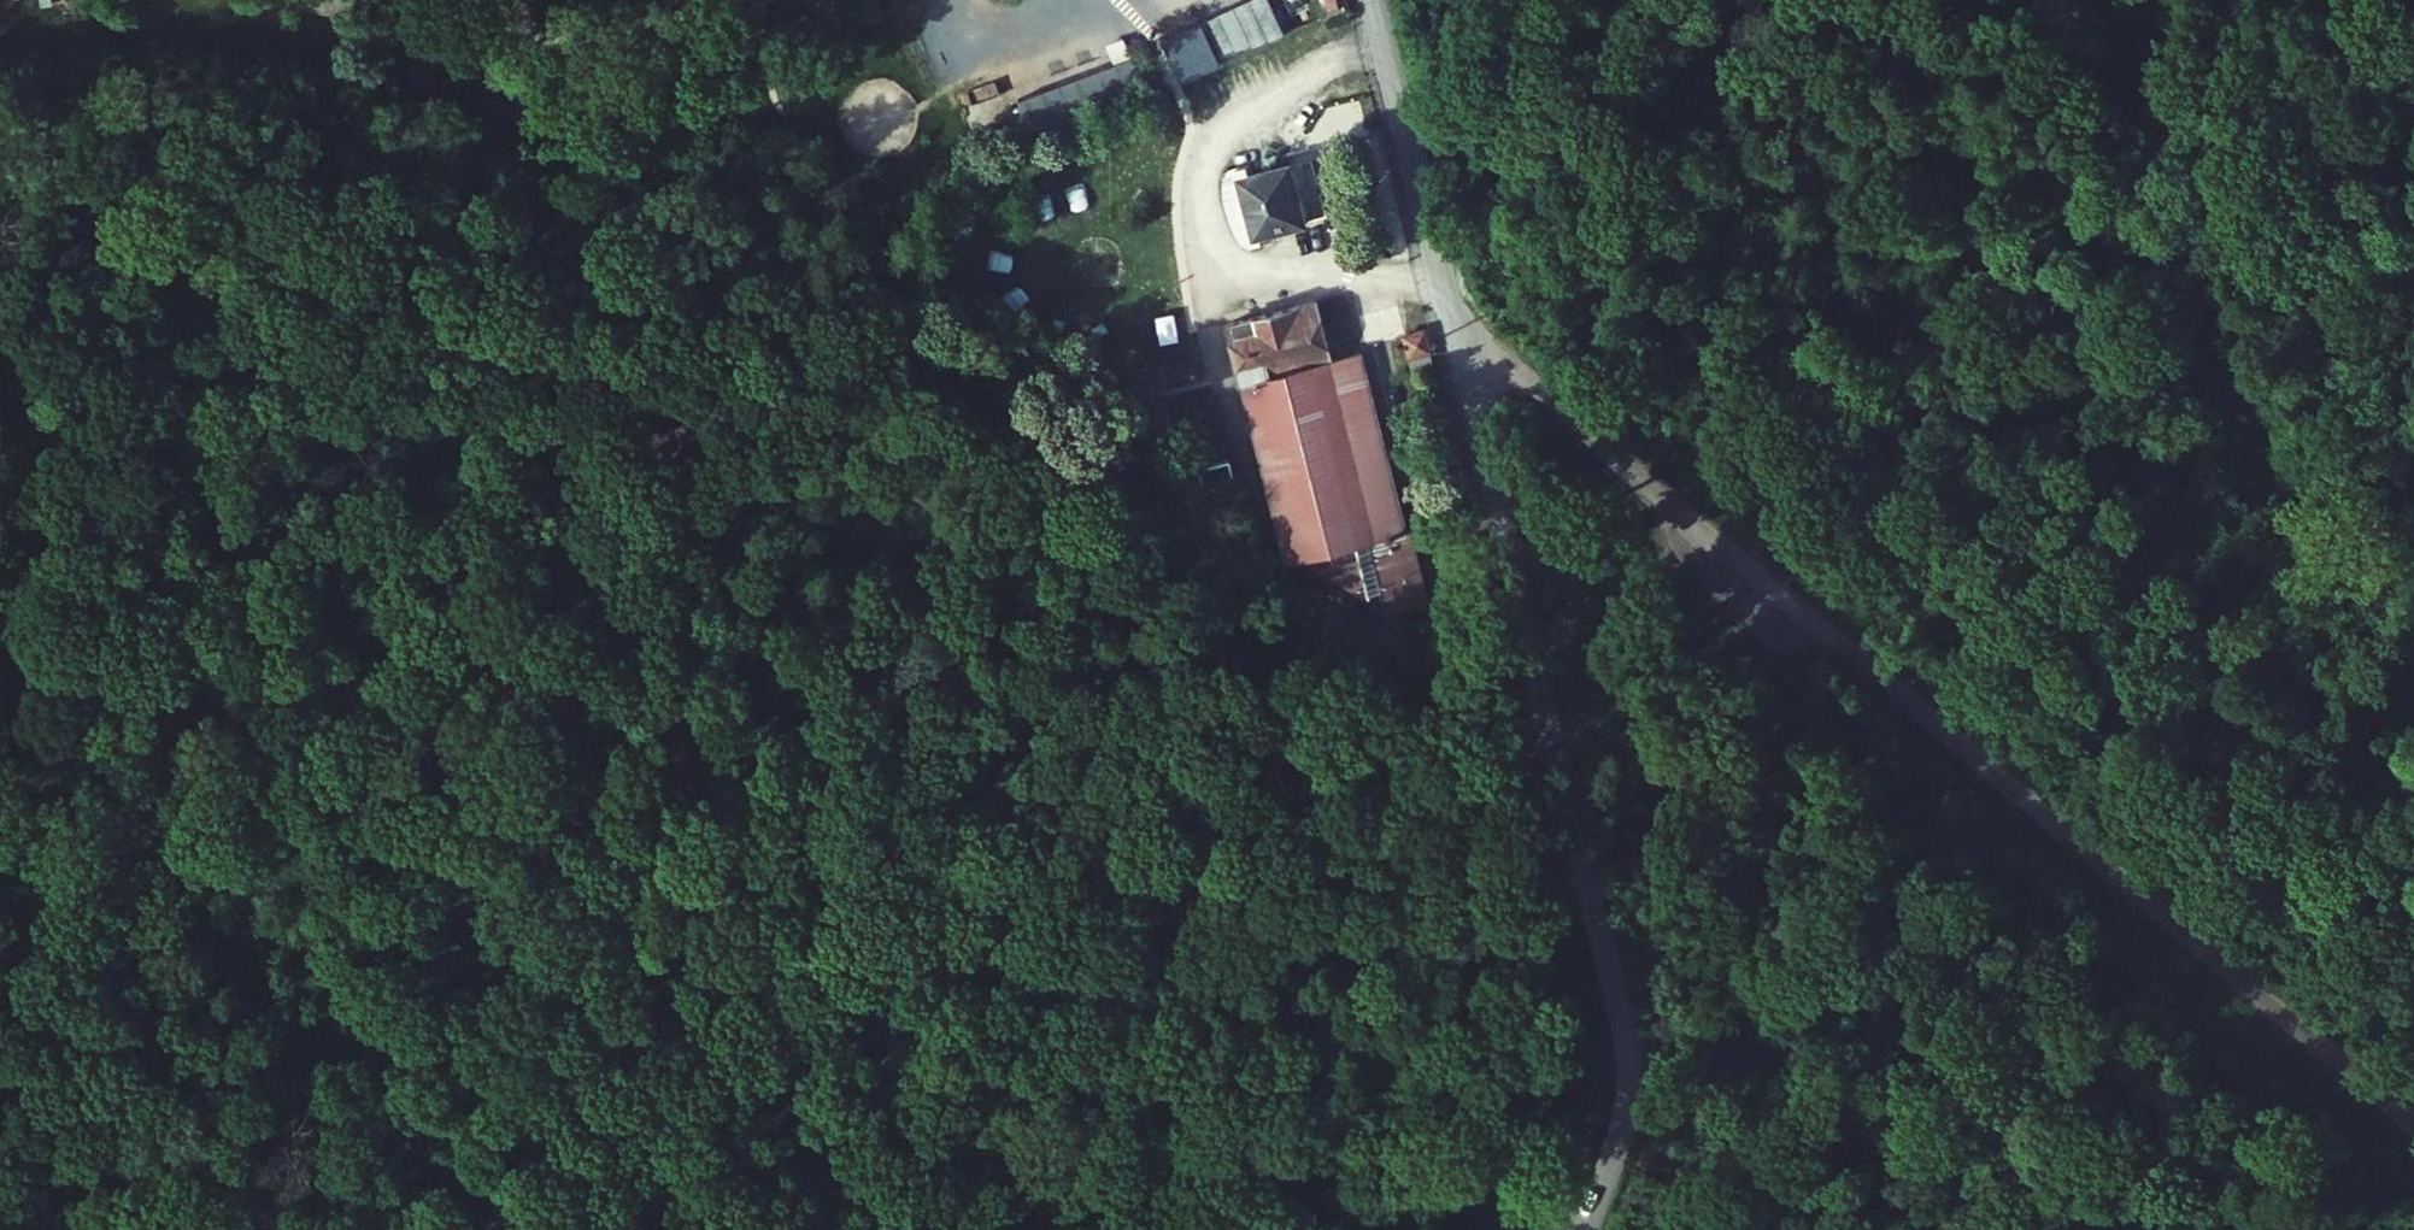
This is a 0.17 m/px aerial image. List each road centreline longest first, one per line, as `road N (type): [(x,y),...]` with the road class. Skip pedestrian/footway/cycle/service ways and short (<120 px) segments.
road 1 (unclassified): [(1371,0),(1627,1044),(1622,1127),(1587,1229)]
road 2 (track): [(2413,1145),(1778,604),(1733,534),(1681,489),(1456,327)]

